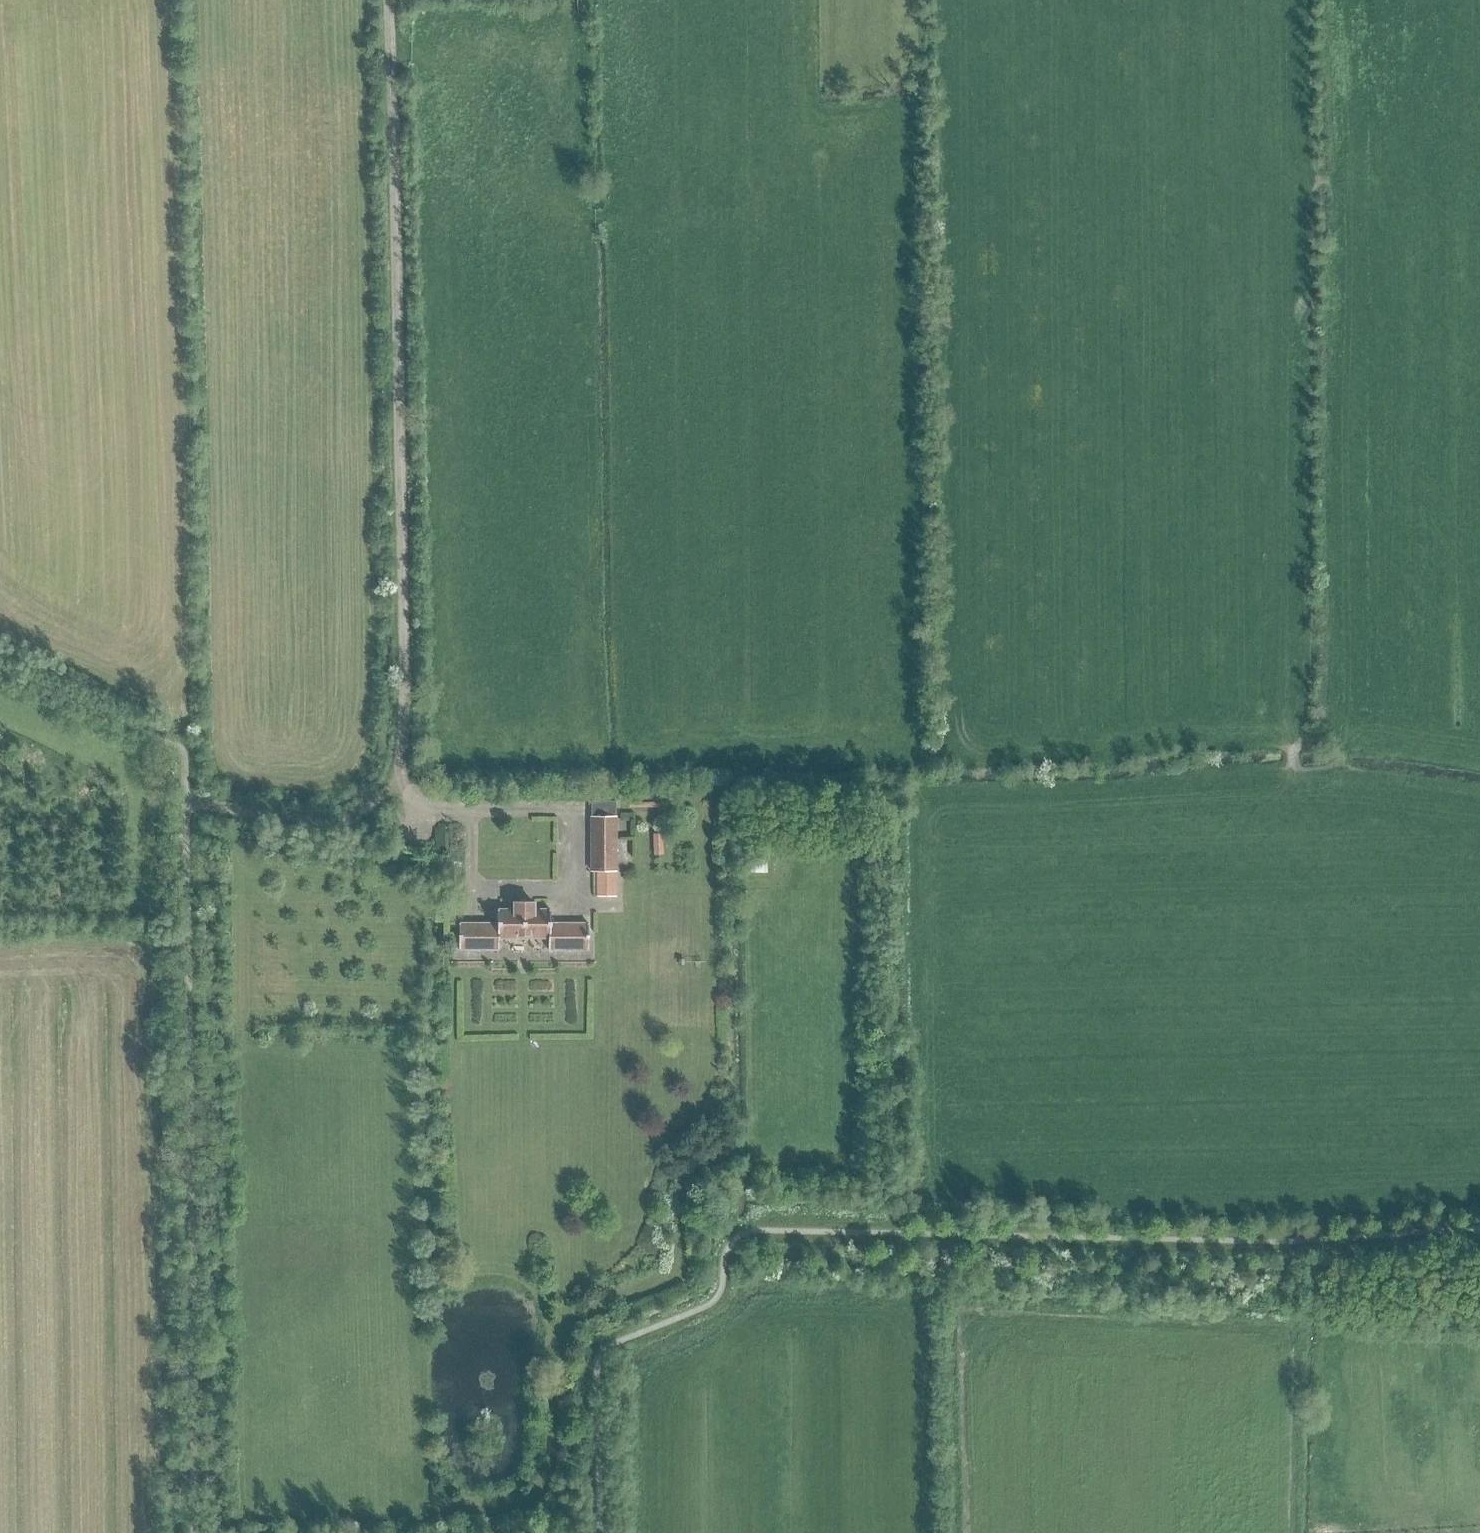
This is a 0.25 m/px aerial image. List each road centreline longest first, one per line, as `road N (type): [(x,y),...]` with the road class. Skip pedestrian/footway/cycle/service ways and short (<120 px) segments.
road 1 (unclassified): [(456,821),(392,782),(405,709),(389,0)]

